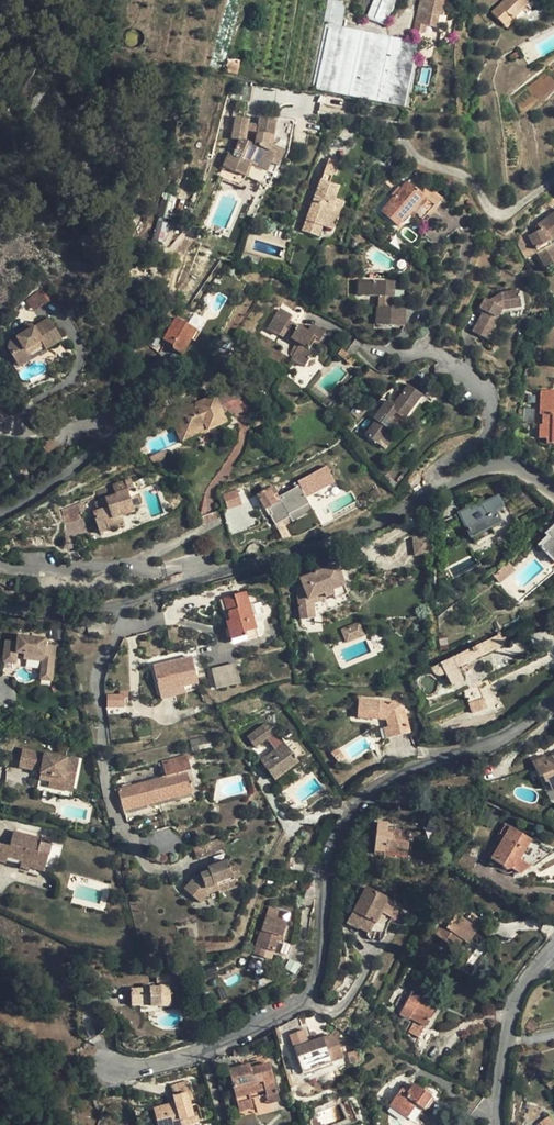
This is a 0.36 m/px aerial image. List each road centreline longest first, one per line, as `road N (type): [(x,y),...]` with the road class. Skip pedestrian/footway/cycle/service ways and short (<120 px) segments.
road 1 (residential): [(114,1066),(153,1063),(294,1009),(316,966),(323,885),(340,825),(379,785),(503,739),(553,700)]
road 2 (residential): [(204,577),(384,522),(489,468),(512,466),(553,495)]
road 3 (residential): [(0,564),(151,573),(193,564),(204,577)]
road 4 (unclassified): [(204,577),(83,612),(0,607)]
road 5 (residential): [(494,1124),(510,1015),(553,946)]
road 6 (residential): [(112,423),(54,485),(0,515)]

